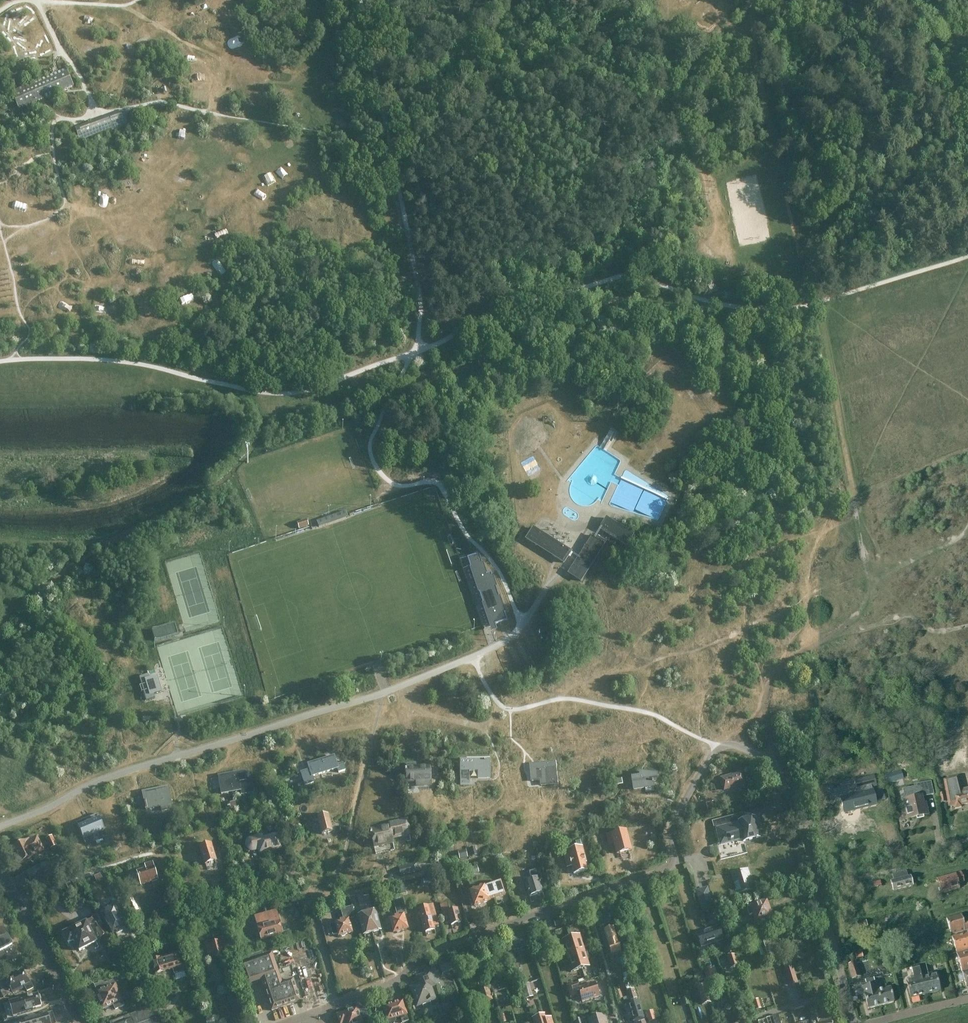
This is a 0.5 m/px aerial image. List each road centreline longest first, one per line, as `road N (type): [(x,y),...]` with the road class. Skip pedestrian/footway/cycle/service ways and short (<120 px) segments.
road 1 (residential): [(336,1004),(391,984),(435,951),(669,866),(675,817),(711,755),(728,745)]
road 2 (residential): [(846,994),(780,775),(766,759),(728,745)]
road 3 (track): [(850,494),(816,301)]
road 4 (tertiary): [(79,1022),(0,873)]
road 5 (track): [(772,153),(801,273),(816,301)]
road 6 (unclassified): [(336,1004),(311,914),(316,895),(336,878)]

